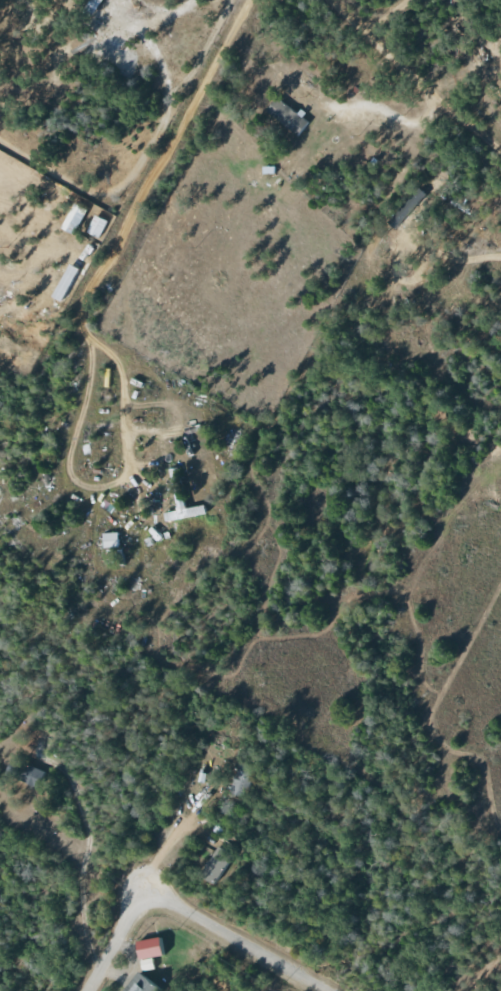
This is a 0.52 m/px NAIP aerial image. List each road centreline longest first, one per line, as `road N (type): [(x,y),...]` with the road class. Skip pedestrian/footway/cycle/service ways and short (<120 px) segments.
road 1 (residential): [(86,990),(142,890),(321,990)]
road 2 (residential): [(329,0),(358,29),(500,62)]

